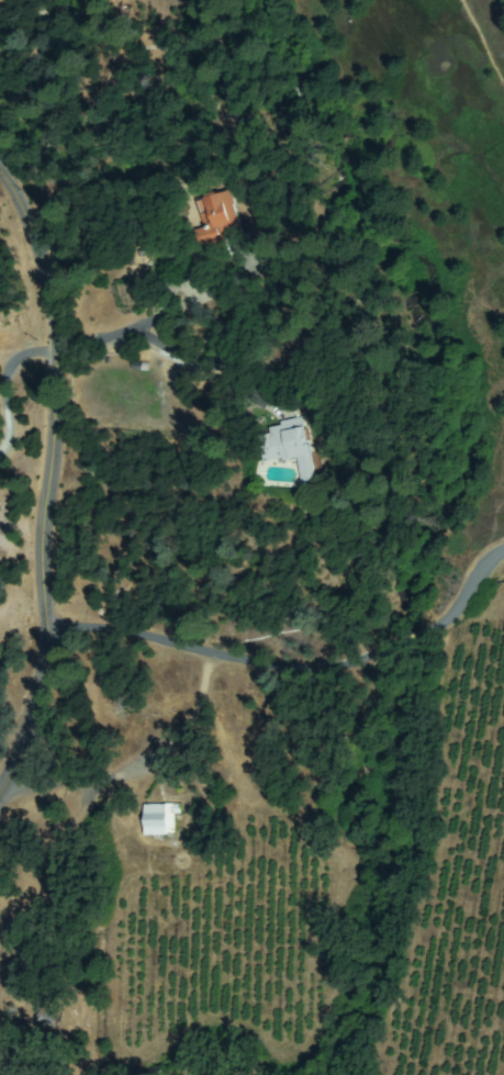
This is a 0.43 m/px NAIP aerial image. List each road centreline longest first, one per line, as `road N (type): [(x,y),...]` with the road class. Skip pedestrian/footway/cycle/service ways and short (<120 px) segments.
road 1 (residential): [(0,806),(26,676),(37,433),(20,279),(0,219)]
road 2 (residential): [(153,165),(44,83),(34,0)]

